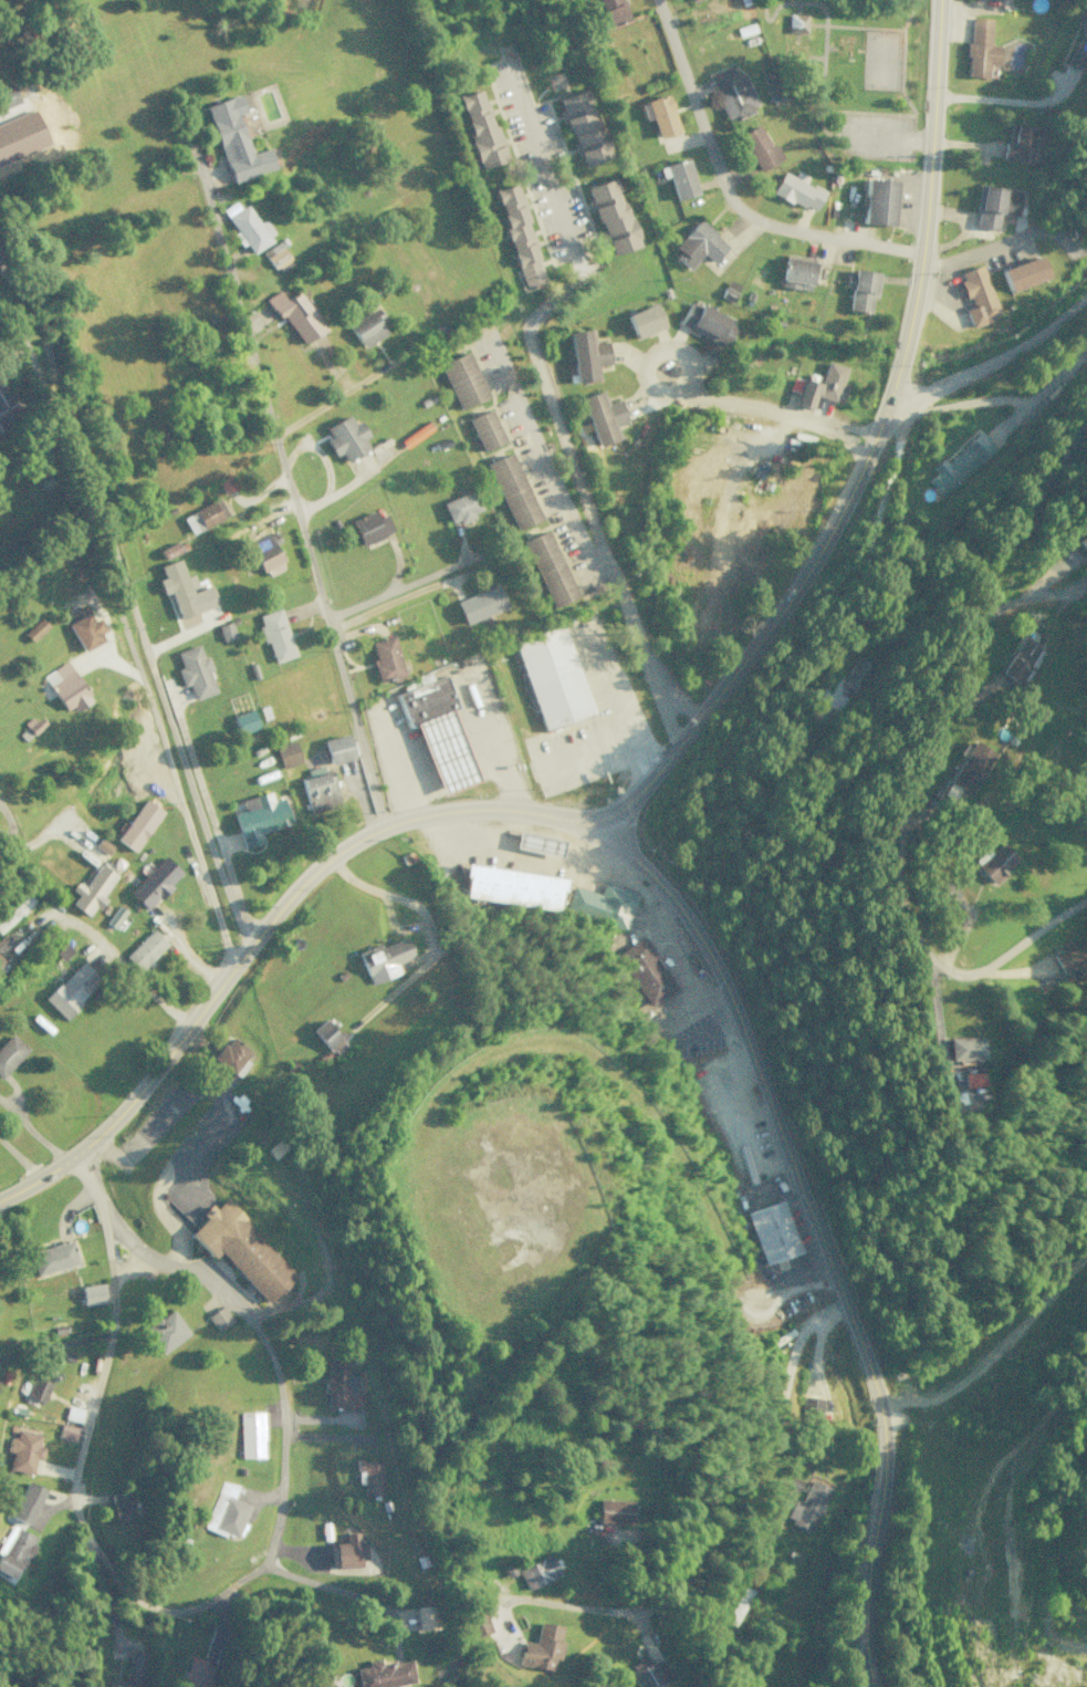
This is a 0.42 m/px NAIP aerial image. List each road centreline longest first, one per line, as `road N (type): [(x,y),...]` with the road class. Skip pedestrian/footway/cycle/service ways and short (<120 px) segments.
road 1 (residential): [(604,836),(778,591),(888,404),(922,252),(939,0)]
road 2 (tertiary): [(604,836),(691,925),(720,977),(861,1345),(881,1420),(864,1607),(874,1686)]
road 3 (residential): [(1086,424),(981,575),(952,696),(899,811),(898,861),(901,906),(913,935),(961,979),(1086,898)]
road 4 (tertiary): [(0,1197),(73,1158),(106,1128),(292,887),(328,856),(384,824),(439,806),(487,804),(548,815),(604,836)]
road 5 (residential): [(250,940),(32,308),(0,267)]
road 6 (residential): [(384,824),(195,147)]
road 7 (residential): [(73,1158),(135,1251),(202,1274),(242,1306),(282,1397),(283,1457),(266,1564),(191,1607)]
road 8 (residential): [(191,1607),(169,1612),(118,1585),(73,1497),(109,1332),(106,1215)]
road 9 (residential): [(922,252),(769,226),(730,202),(656,0)]
road 10 (residential): [(888,404),(958,381),(1027,343),(1086,293)]

